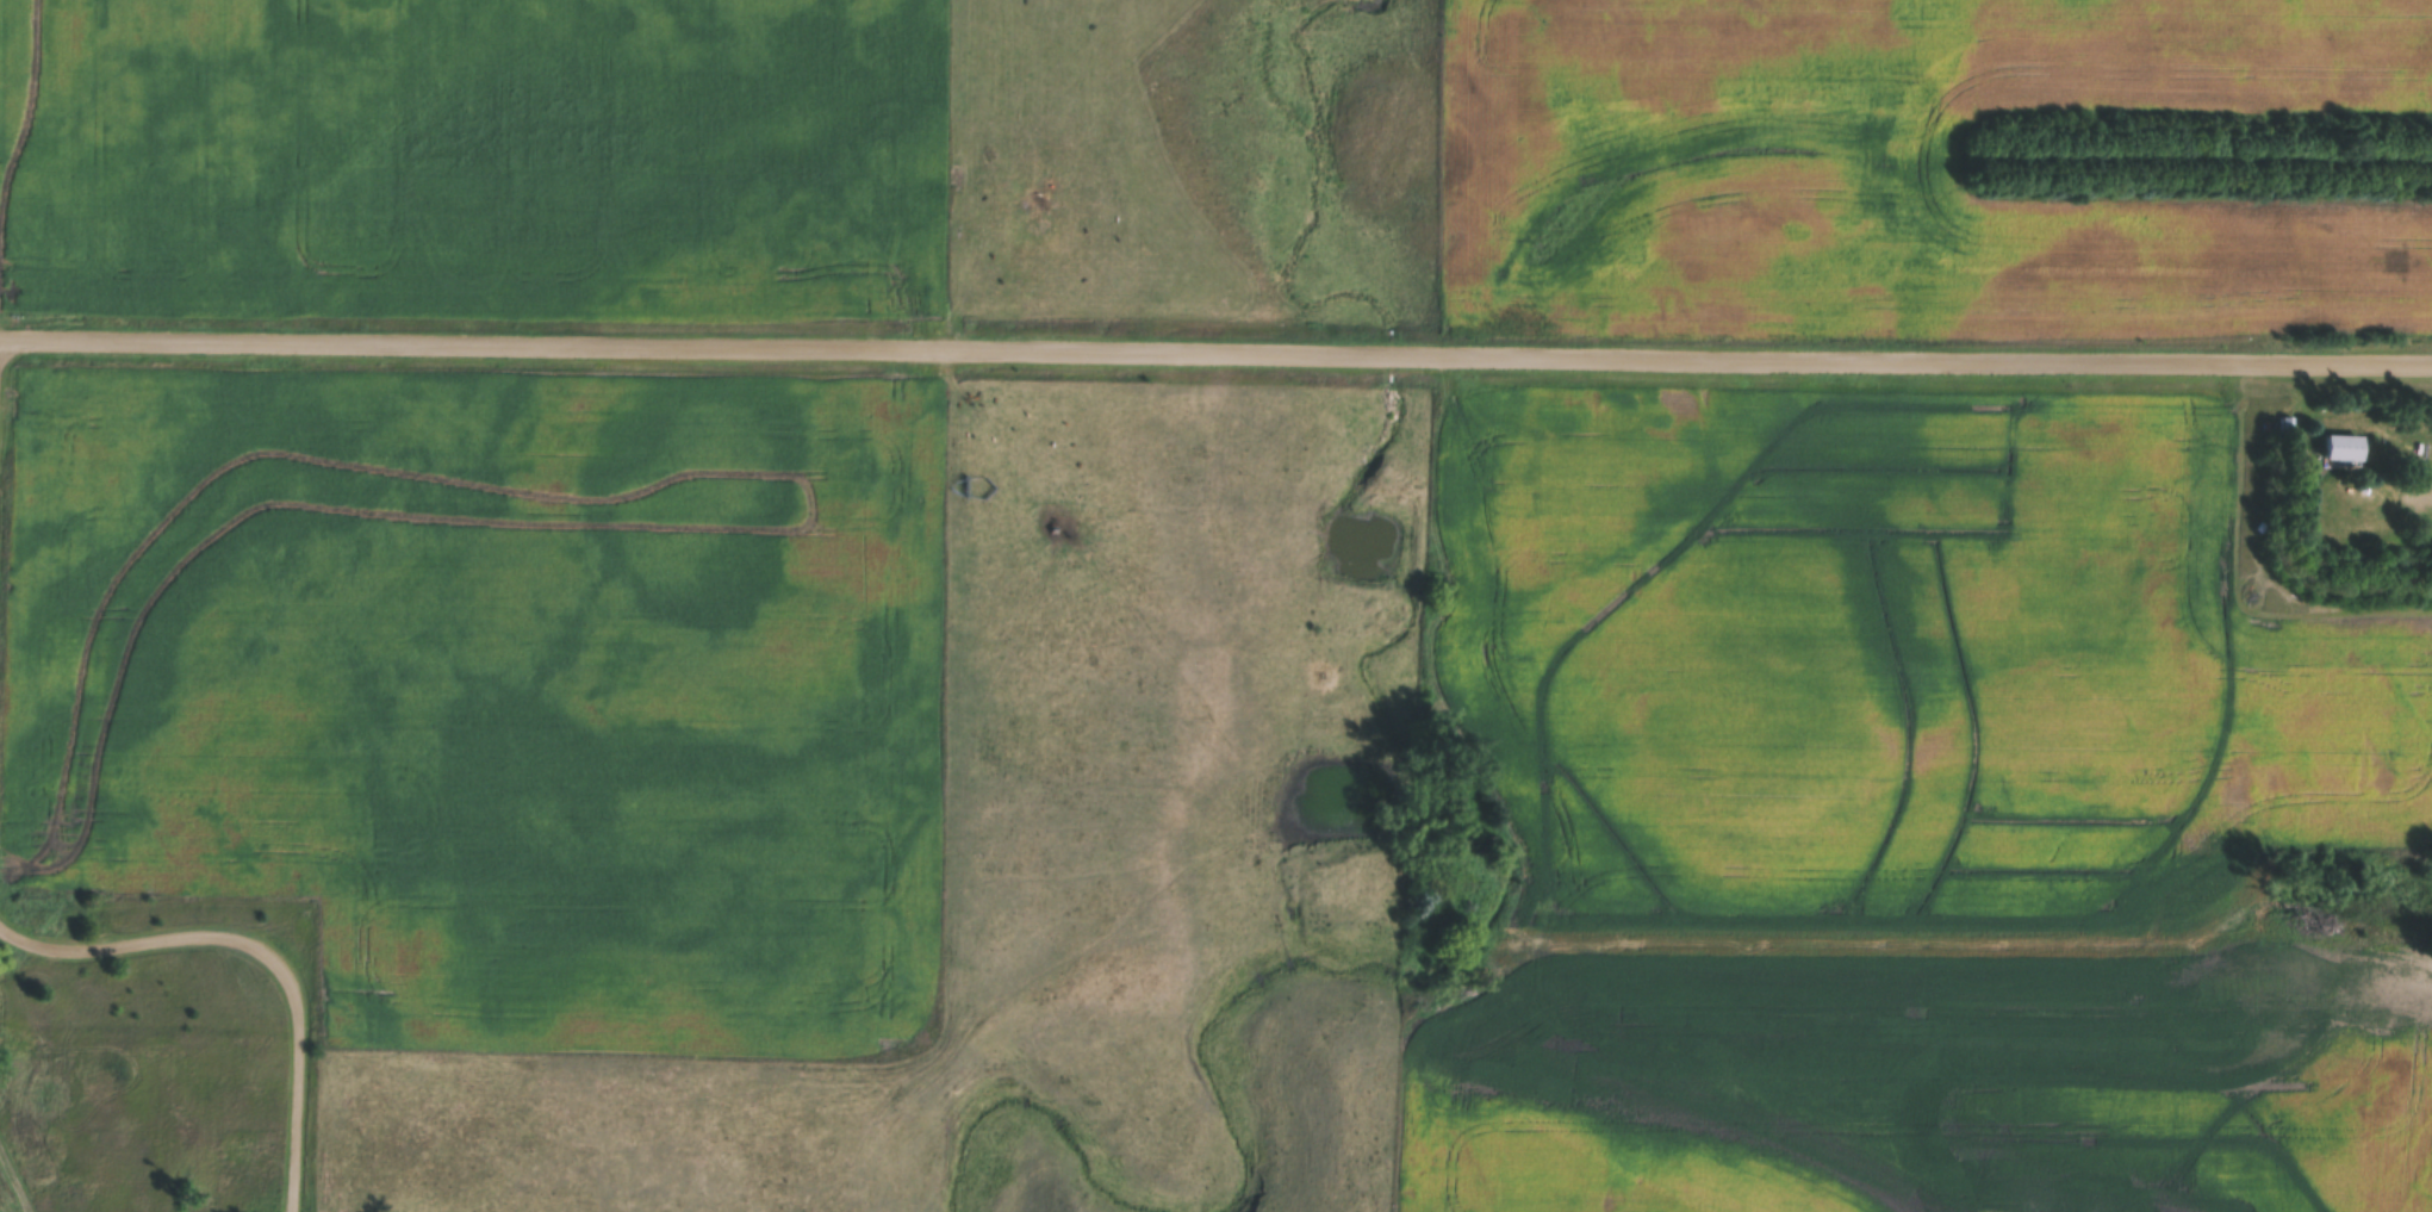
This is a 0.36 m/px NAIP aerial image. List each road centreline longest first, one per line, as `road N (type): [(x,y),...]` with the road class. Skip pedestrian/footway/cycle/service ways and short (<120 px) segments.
road 1 (residential): [(1428,353),(0,337)]
road 2 (residential): [(1428,353),(2431,360)]

